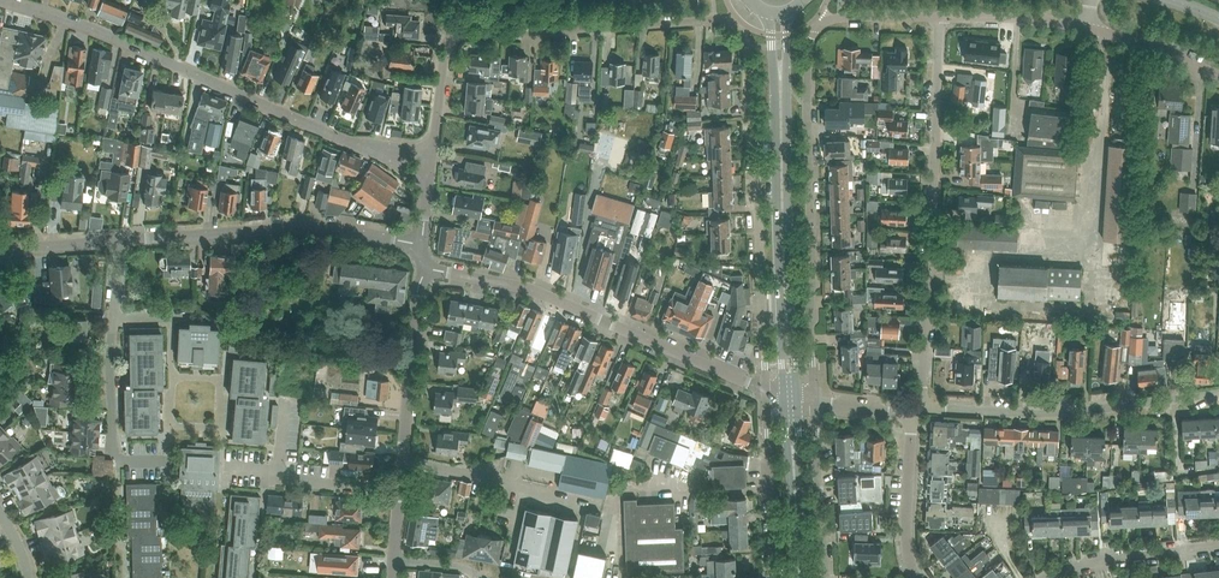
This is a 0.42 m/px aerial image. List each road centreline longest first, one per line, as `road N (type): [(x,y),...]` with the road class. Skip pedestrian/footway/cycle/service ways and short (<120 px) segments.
road 1 (residential): [(433,144),(446,34),(715,20),(739,26),(765,392)]
road 2 (residential): [(423,245),(330,227),(0,253)]
road 3 (residential): [(385,155),(6,0)]
road 4 (residential): [(921,409),(936,17)]
road 5 (residential): [(765,392),(524,287),(421,271)]
road 6 (residential): [(812,400),(810,36)]
road 7 (secondary): [(790,397),(781,86)]
road 8 (residential): [(395,577),(421,271)]
road 9 (residential): [(921,409),(1040,413),(1218,394)]
road 10 (residential): [(765,392),(776,577)]
road 11 (secondary): [(800,577),(790,397)]
road 12 (residential): [(827,577),(812,400)]
road 13 (residential): [(1050,577),(1122,555),(1218,544)]
road 14 (residential): [(917,577),(907,553),(911,416)]
road 15 (residential): [(1084,27),(936,17)]
road 16 (residential): [(1218,75),(1084,27)]
road 17 (unclassified): [(810,36),(831,17),(936,17)]

